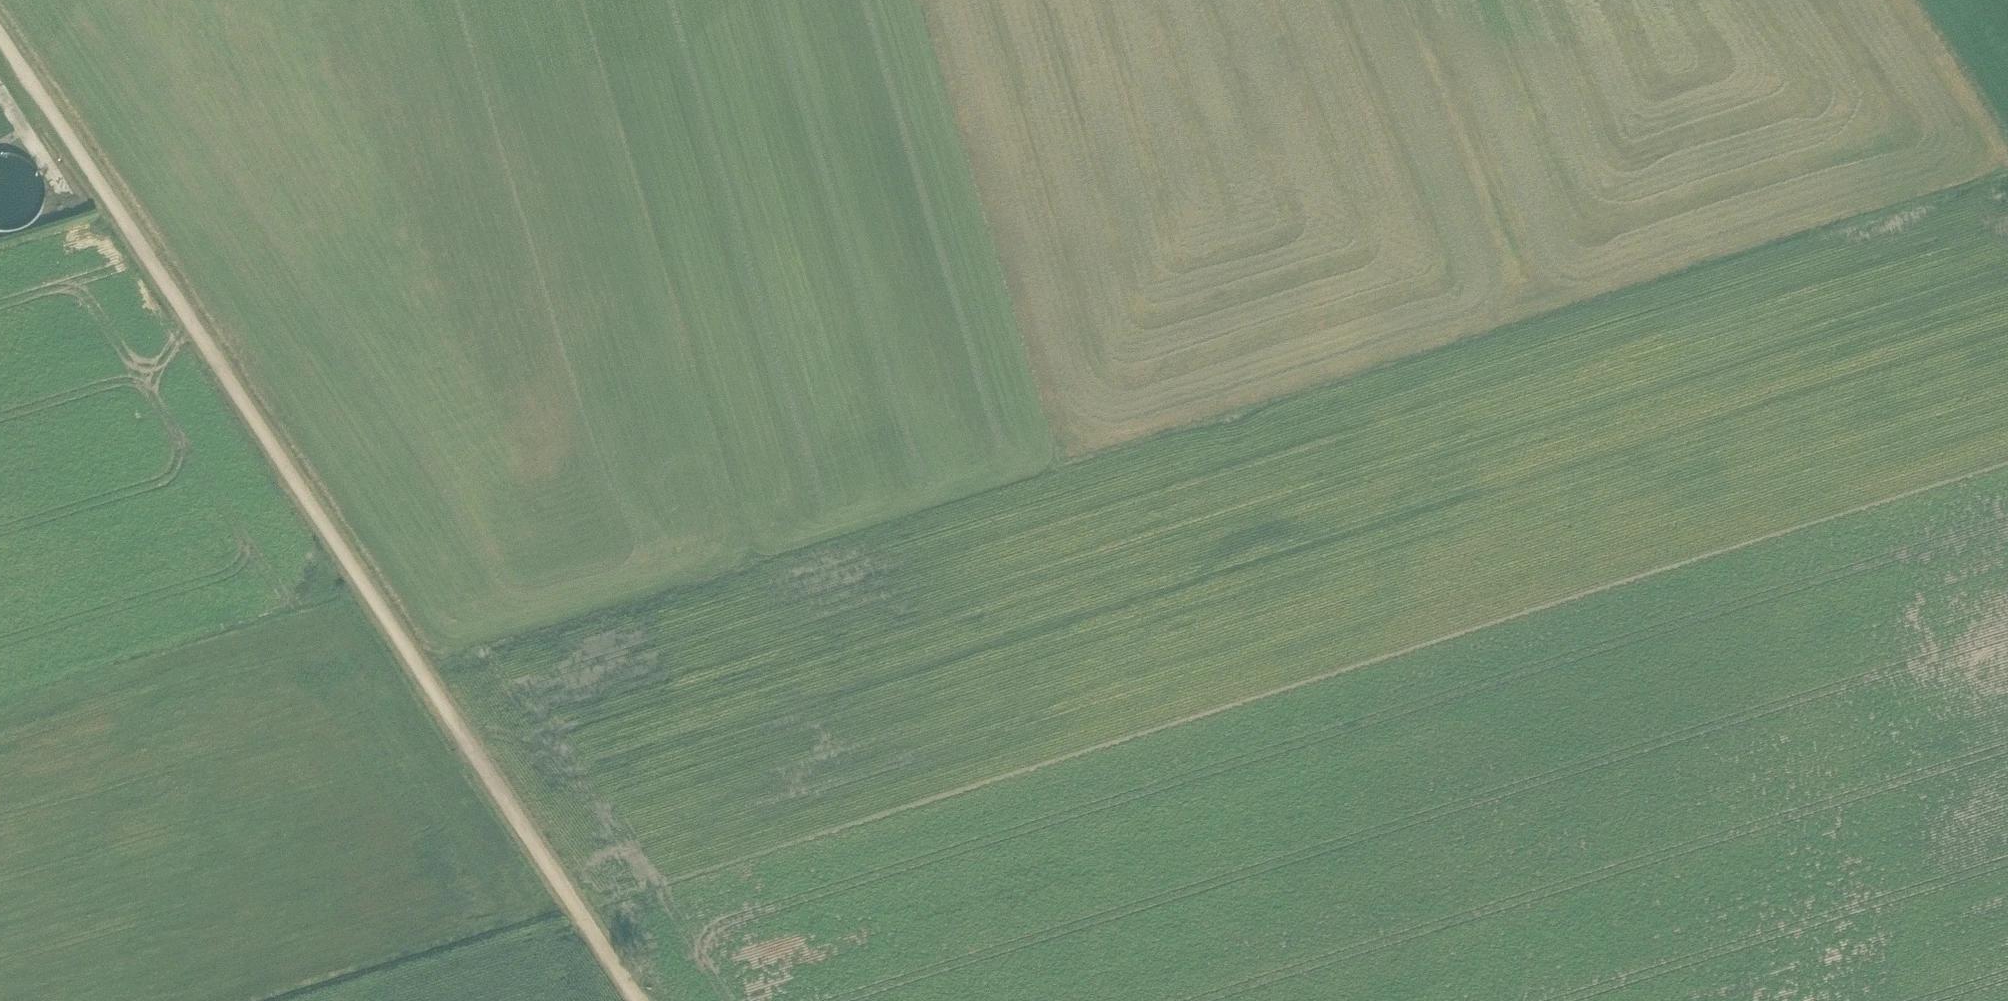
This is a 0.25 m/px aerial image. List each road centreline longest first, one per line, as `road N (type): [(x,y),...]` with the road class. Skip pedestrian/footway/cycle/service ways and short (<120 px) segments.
road 1 (track): [(0,32),(641,1000)]

